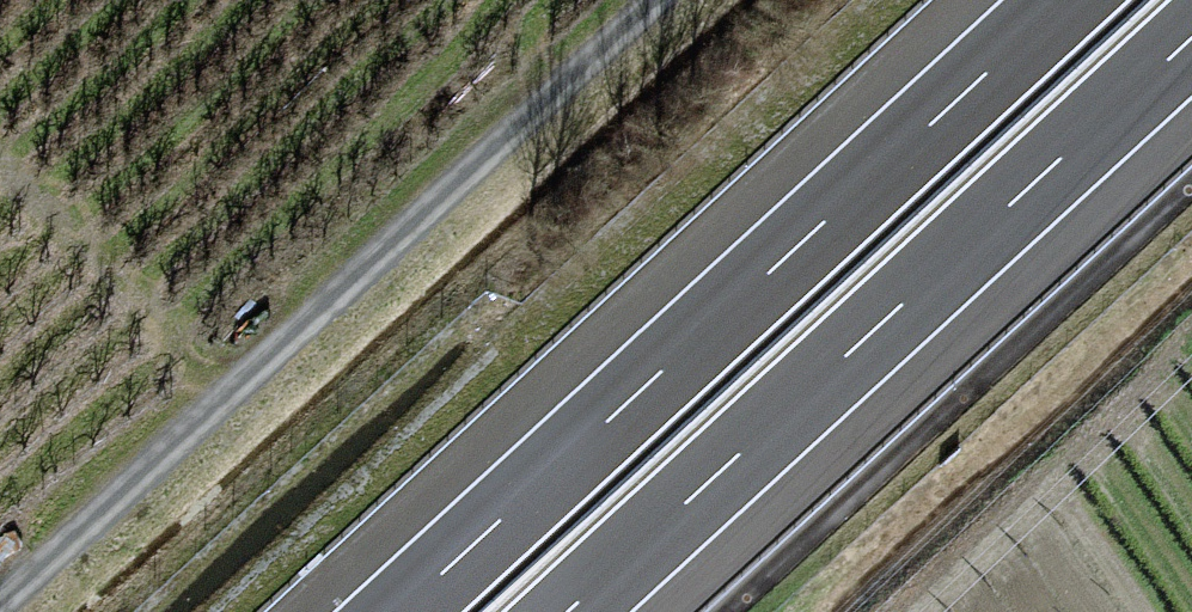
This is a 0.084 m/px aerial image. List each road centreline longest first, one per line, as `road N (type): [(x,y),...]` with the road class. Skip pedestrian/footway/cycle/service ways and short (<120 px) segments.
road 1 (track): [(672,0),(0,607)]
road 2 (motorway): [(1065,0),(398,611)]
road 3 (motorway): [(568,611),(1191,39)]

